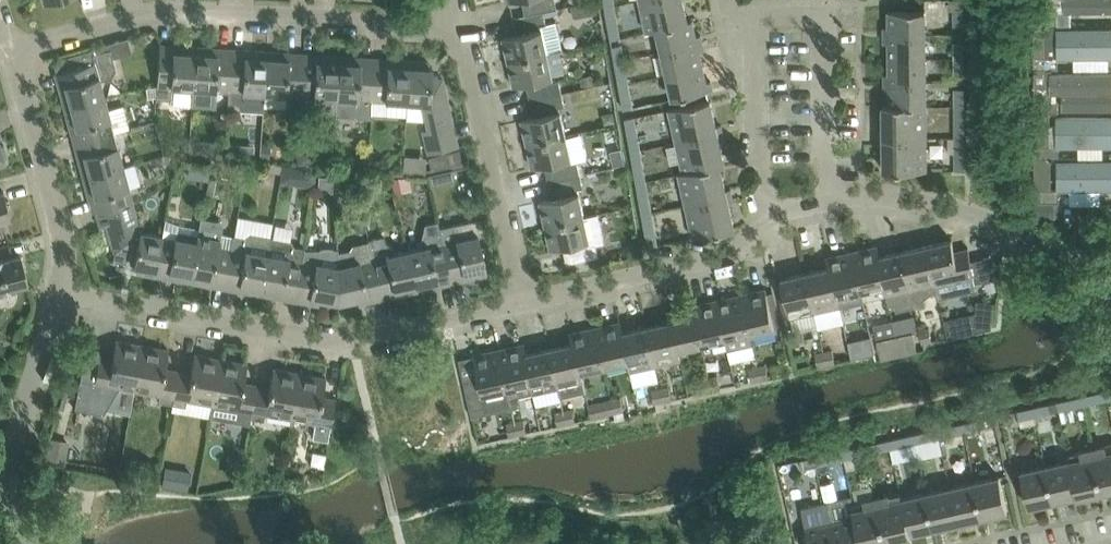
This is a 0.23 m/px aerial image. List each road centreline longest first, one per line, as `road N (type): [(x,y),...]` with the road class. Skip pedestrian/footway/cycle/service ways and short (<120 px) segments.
road 1 (residential): [(524,301),(354,345),(60,289)]
road 2 (residential): [(445,34),(427,24),(190,5),(9,40)]
road 3 (residential): [(1110,275),(940,208),(880,203),(776,217)]
road 4 (residential): [(524,301),(466,58),(445,34)]
road 5 (residential): [(776,217),(733,257),(524,301)]
road 6 (residential): [(60,289),(58,238),(9,40)]
road 7 (residential): [(776,217),(727,0)]
road 8 (residential): [(9,483),(60,289)]

